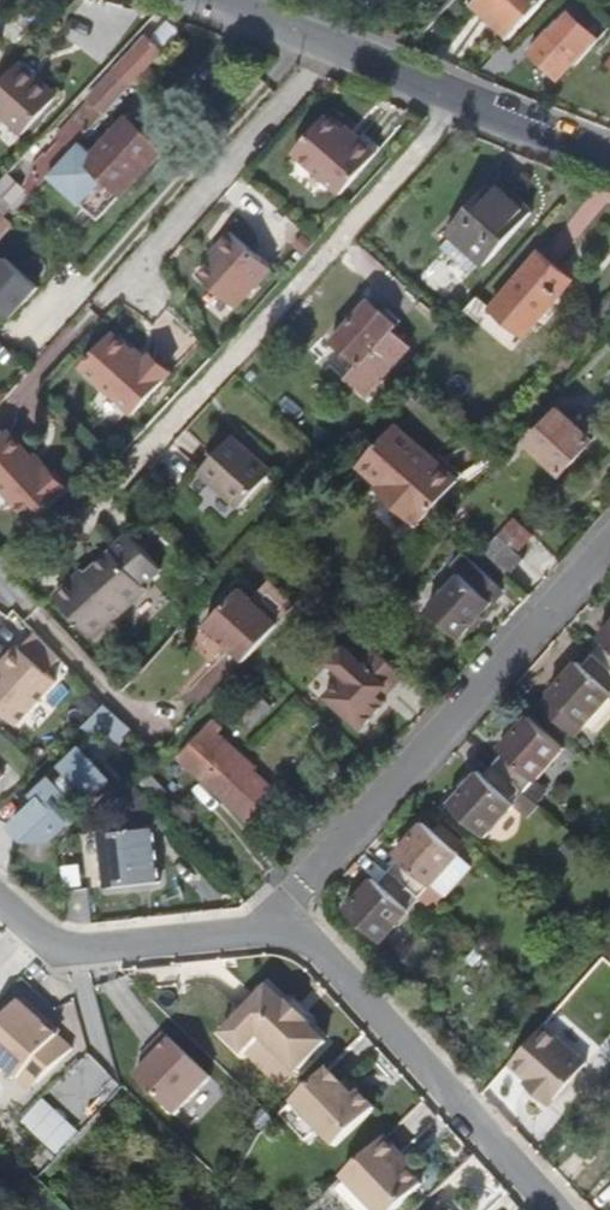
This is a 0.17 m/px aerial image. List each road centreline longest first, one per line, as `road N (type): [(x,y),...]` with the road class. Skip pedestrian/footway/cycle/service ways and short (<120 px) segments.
road 1 (residential): [(553,1209),(309,940),(294,932),(240,935),(73,954),(50,950),(0,908)]
road 2 (residential): [(469,96),(137,461)]
road 3 (residential): [(303,894),(609,545)]
road 4 (residential): [(184,0),(469,96)]
road 5 (residential): [(469,96),(609,152)]

